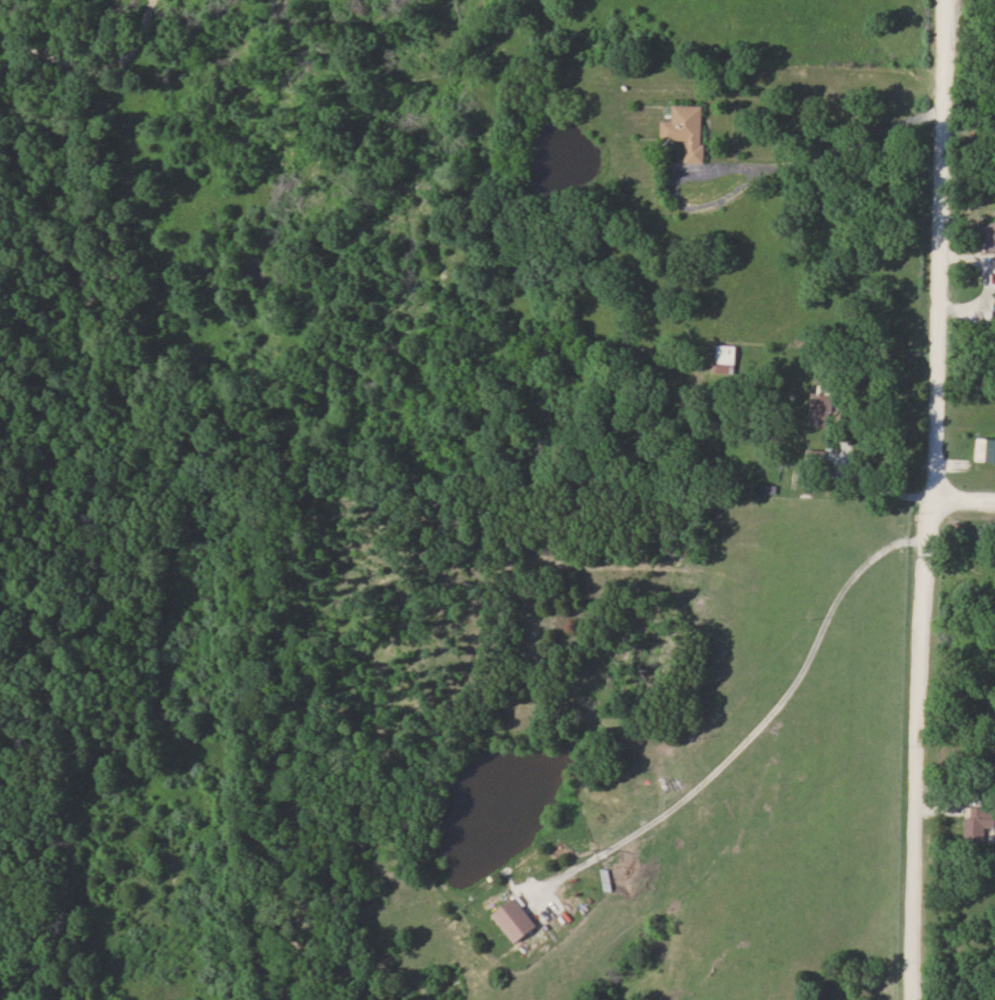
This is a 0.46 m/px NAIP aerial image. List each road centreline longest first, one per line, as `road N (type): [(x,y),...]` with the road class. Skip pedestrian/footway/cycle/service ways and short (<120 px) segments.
road 1 (residential): [(914,999),(944,0)]

